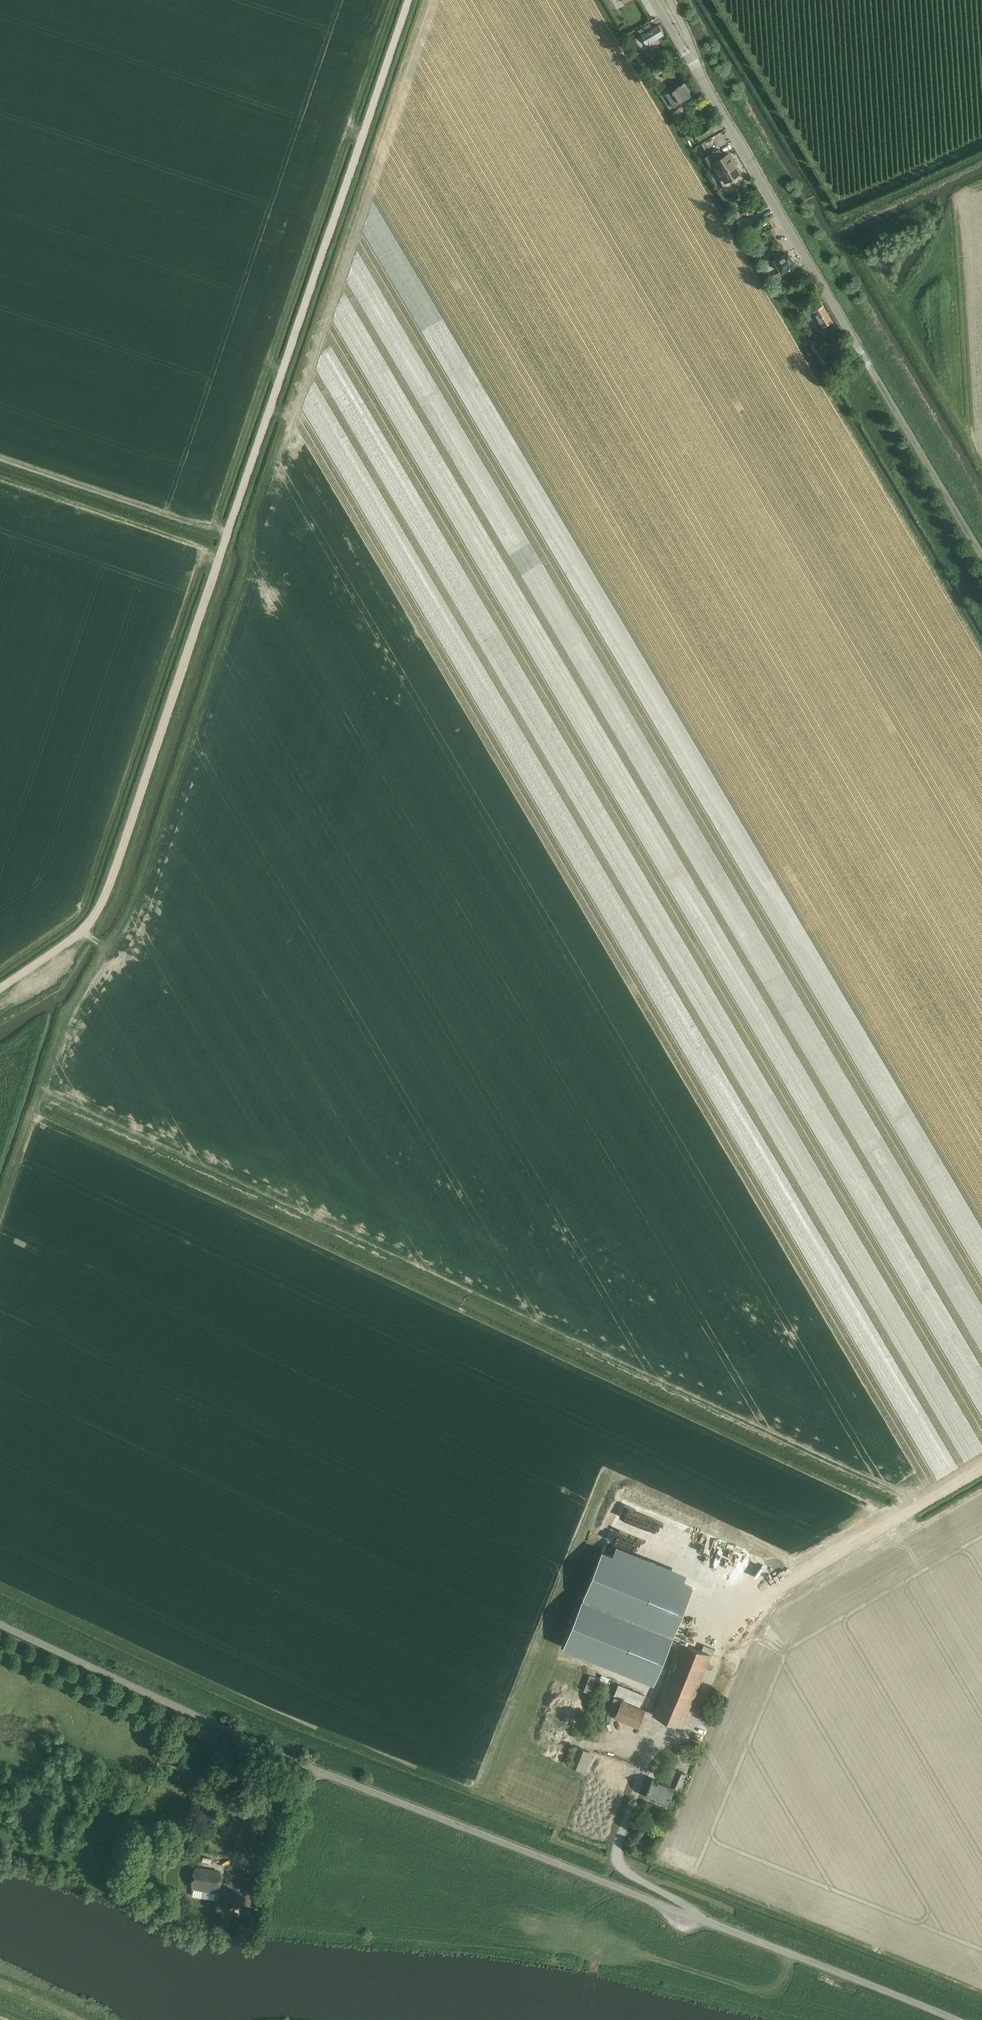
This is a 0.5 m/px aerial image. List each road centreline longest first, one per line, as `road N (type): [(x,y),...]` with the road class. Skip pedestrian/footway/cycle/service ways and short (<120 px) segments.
road 1 (track): [(0,989),(76,936),(101,905),(197,647),(410,0)]
road 2 (unclassified): [(959,2019),(283,1755),(0,1625)]
road 3 (unclassified): [(981,556),(704,82)]
road 4 (unclassified): [(777,1594),(981,1475)]

